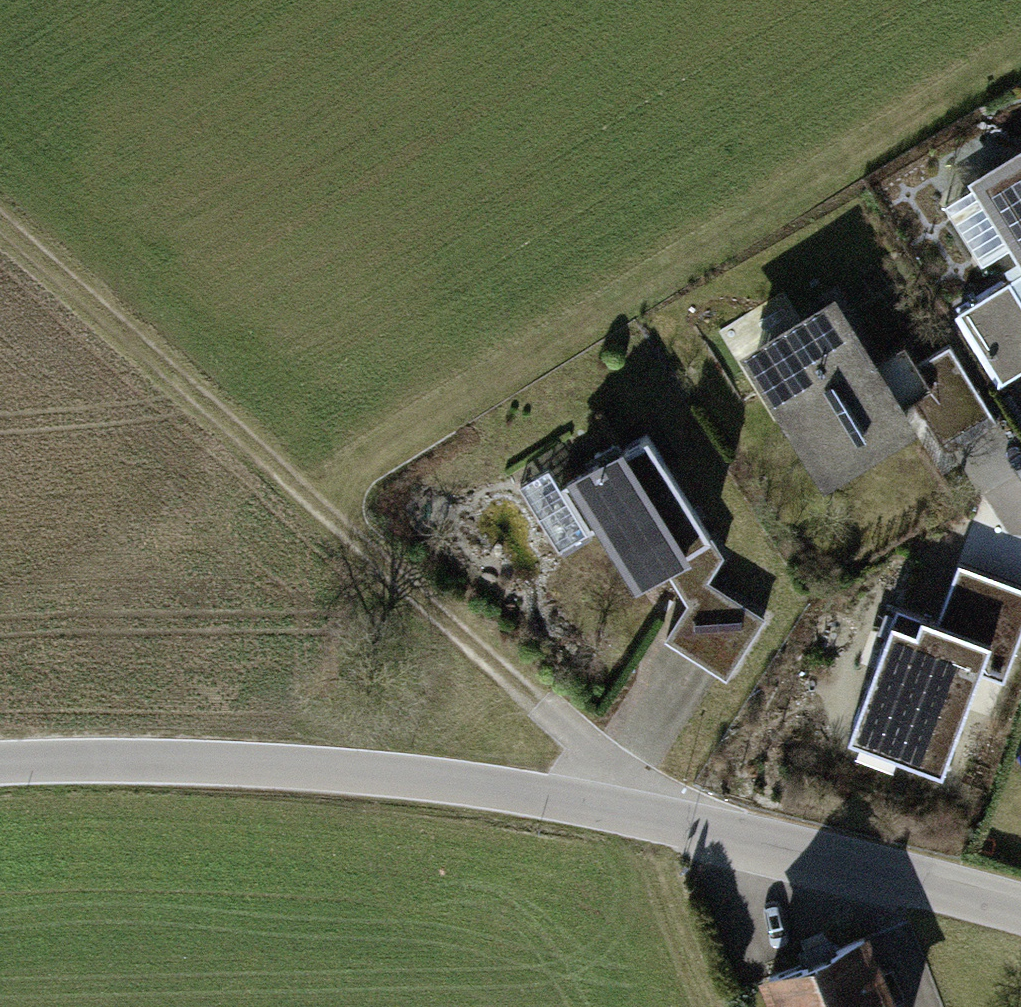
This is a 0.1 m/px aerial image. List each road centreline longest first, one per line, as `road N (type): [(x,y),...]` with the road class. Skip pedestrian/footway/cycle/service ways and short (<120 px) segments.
road 1 (track): [(0,216),(661,815)]
road 2 (track): [(1020,57),(373,462),(325,511)]
road 3 (unclassified): [(0,765),(250,764),(444,782),(661,815)]
road 4 (residential): [(661,815),(1020,910)]

